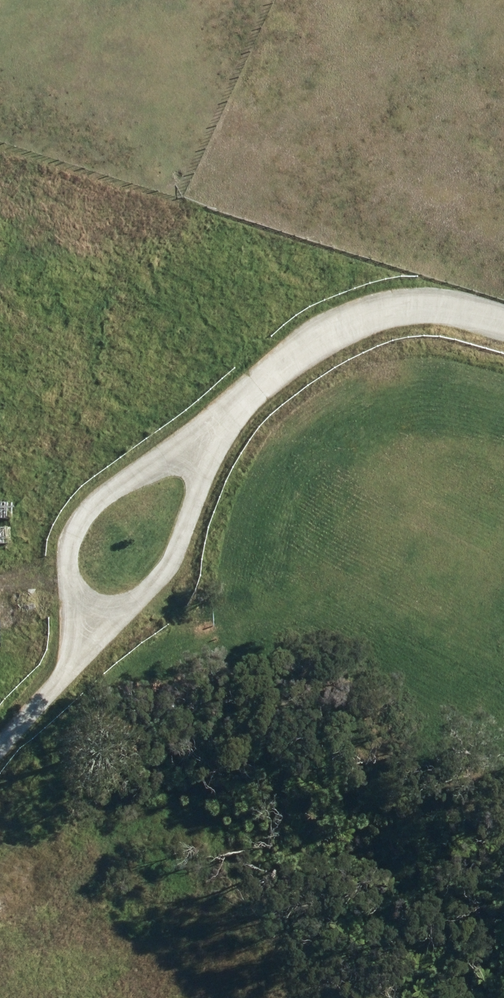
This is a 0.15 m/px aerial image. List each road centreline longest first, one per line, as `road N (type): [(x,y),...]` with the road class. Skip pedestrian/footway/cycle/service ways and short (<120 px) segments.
road 1 (residential): [(207,446),(319,347),(397,319),(503,332)]
road 2 (residential): [(86,609),(74,586),(76,525),(104,489),(207,446)]
road 3 (residential): [(207,446),(166,571),(145,601),(86,609)]
road 4 (residential): [(0,728),(86,609)]

